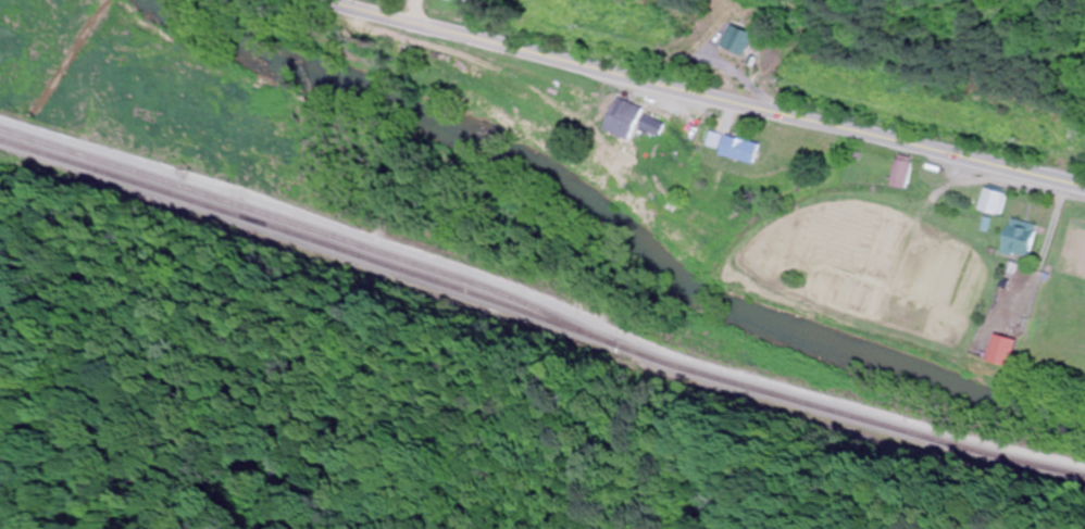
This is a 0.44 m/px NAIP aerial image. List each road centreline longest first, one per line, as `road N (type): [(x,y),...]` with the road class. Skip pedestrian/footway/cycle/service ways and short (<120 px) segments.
road 1 (residential): [(1084,463),(807,398),(0,121)]
road 2 (secondary): [(340,0),(1084,185)]

